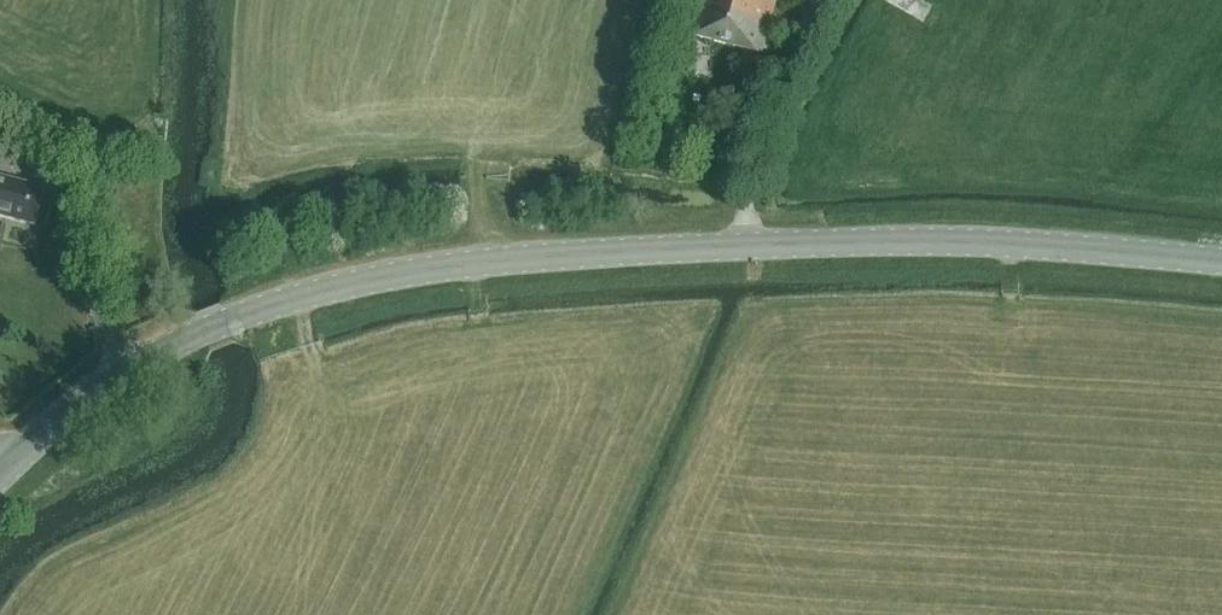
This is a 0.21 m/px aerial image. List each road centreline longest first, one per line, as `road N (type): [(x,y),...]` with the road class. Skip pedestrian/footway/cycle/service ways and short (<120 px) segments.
road 1 (secondary): [(0,476),(89,398),(203,331),(318,291),(425,269),(647,251),(937,242),(1221,263)]

